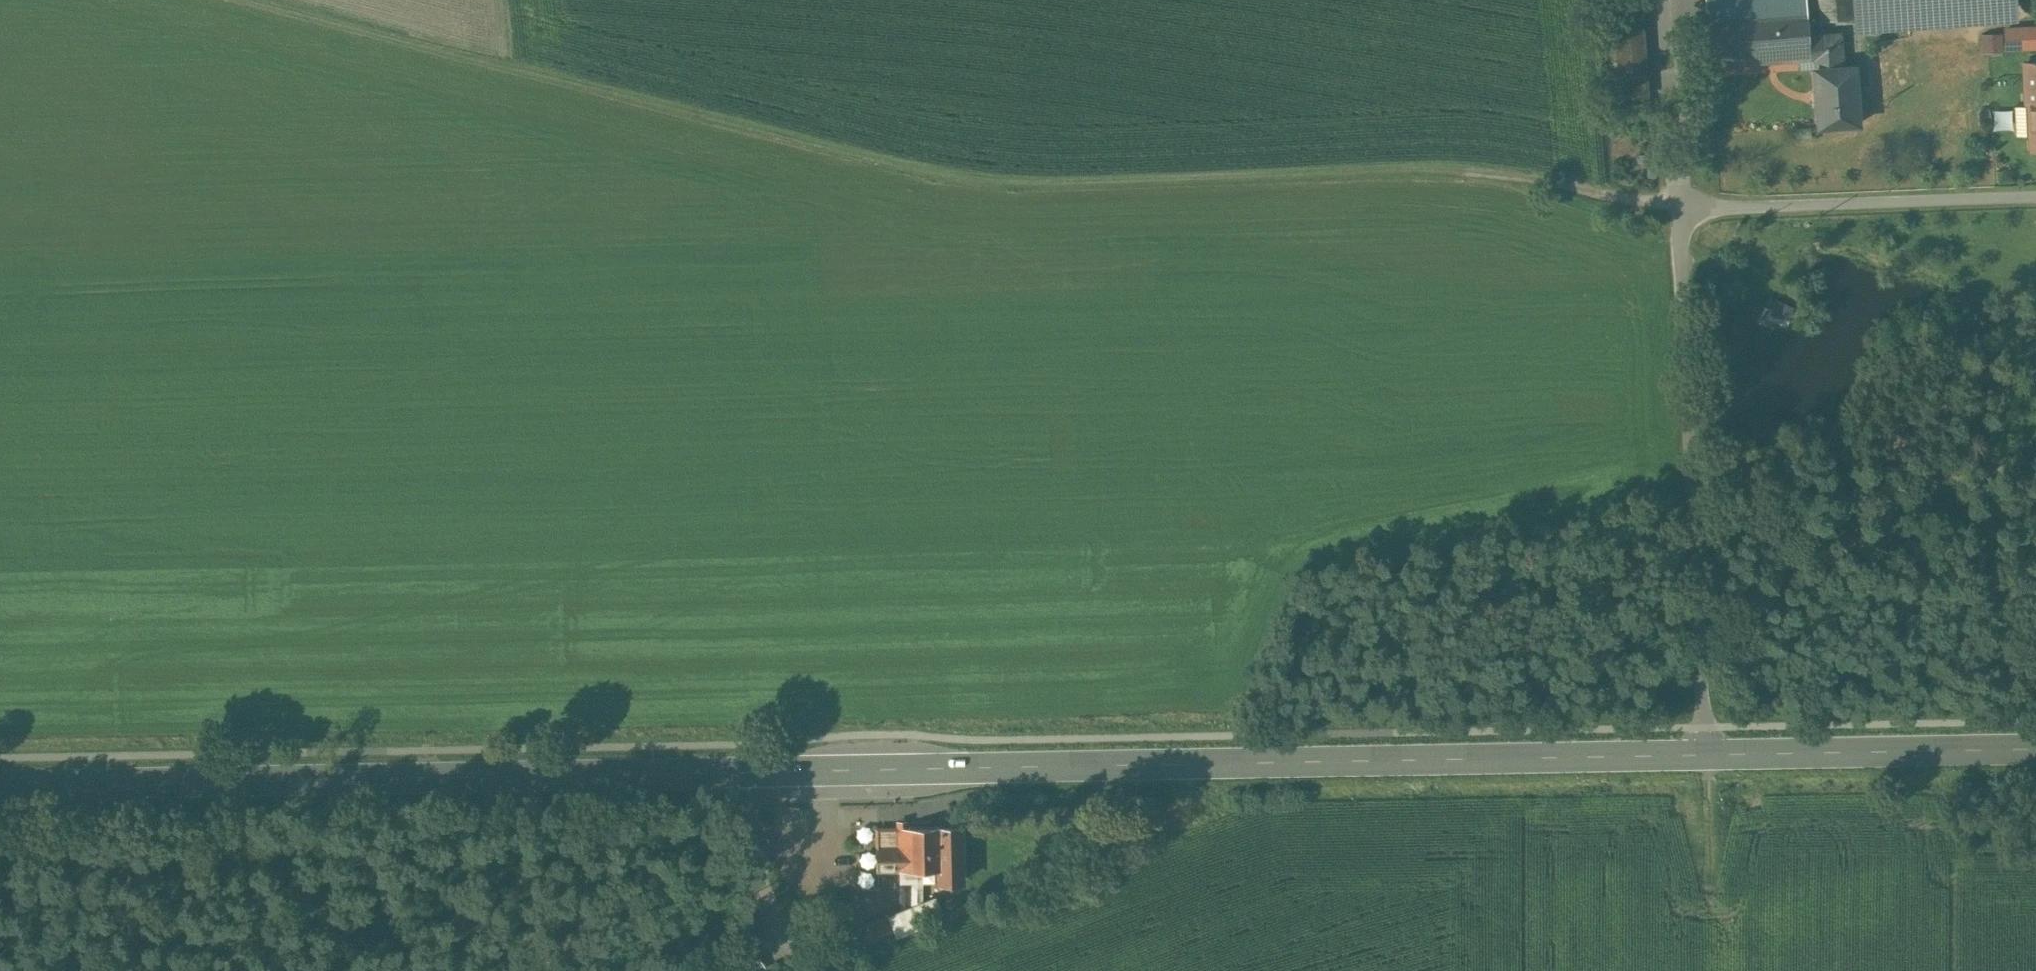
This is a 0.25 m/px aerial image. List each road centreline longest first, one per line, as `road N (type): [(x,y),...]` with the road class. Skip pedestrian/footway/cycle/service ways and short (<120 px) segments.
road 1 (secondary): [(0,784),(1698,756)]
road 2 (track): [(256,0),(932,174),(1018,184),(1466,173),(1645,199),(1692,215)]
road 3 (unclassified): [(2035,195),(1716,206),(1692,215),(1678,241),(1698,756)]
road 4 (secondary): [(1698,756),(2035,748)]

